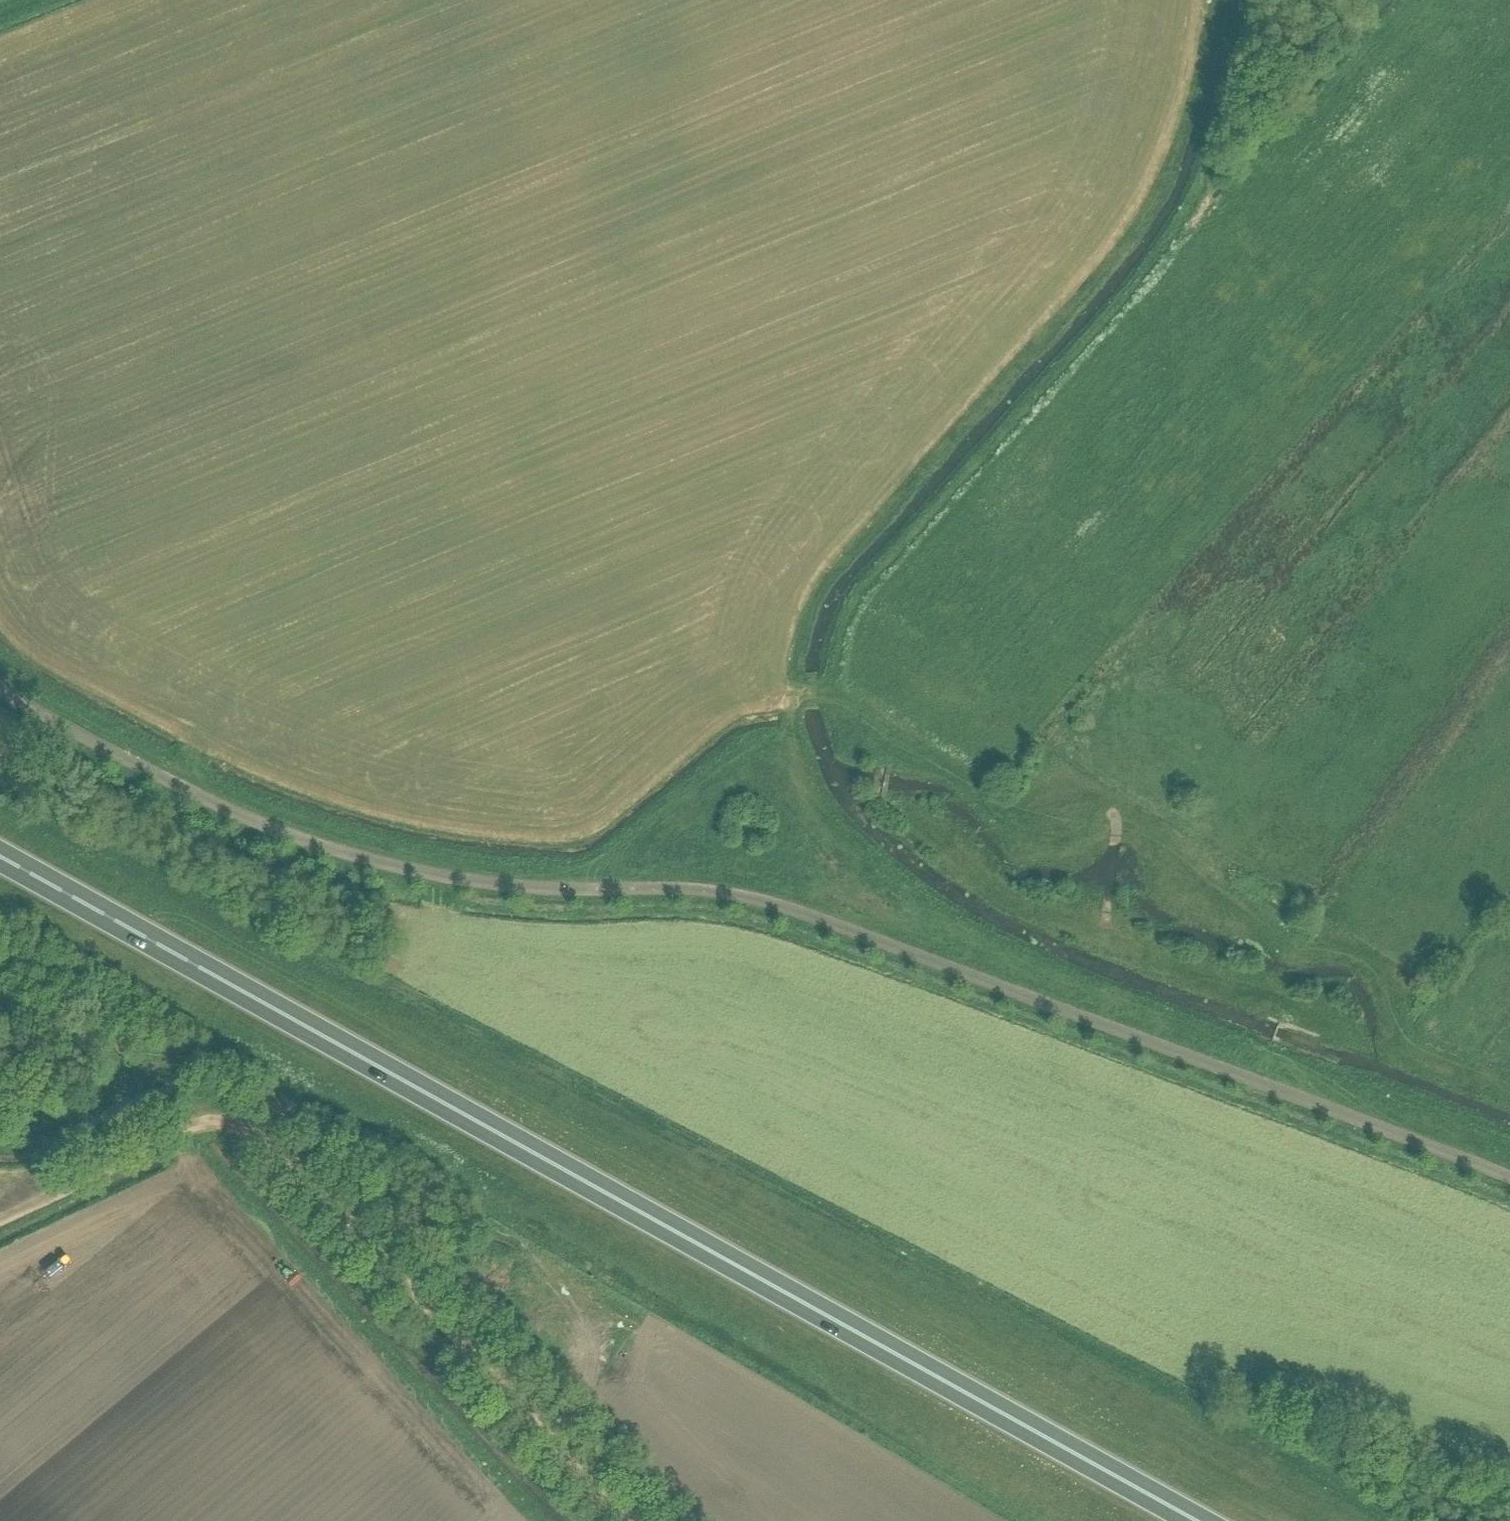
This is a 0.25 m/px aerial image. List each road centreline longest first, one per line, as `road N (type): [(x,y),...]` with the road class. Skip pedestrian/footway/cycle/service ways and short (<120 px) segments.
road 1 (unclassified): [(1509,1178),(767,902),(691,891),(481,883),(315,845),(199,798),(0,689)]
road 2 (trunk): [(1199,1520),(0,859)]
road 3 (track): [(0,1218),(195,1124),(229,1123),(275,1143),(631,1520)]

